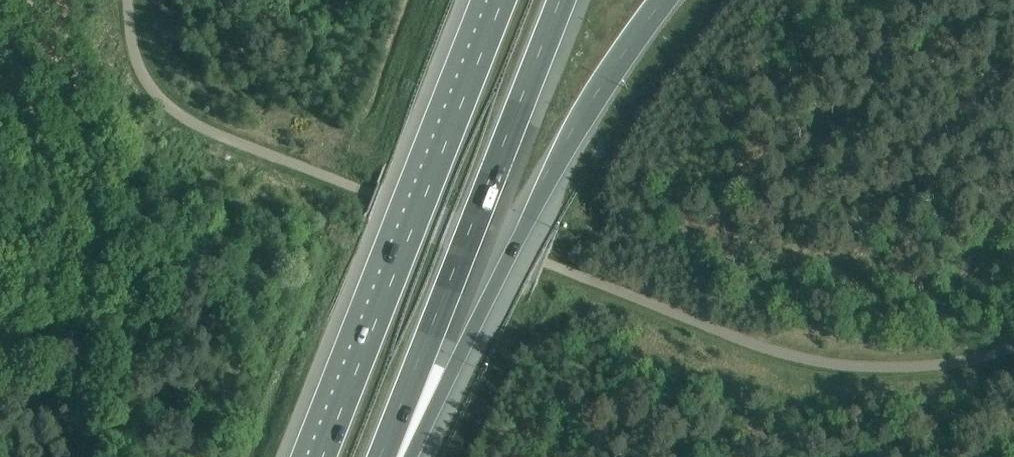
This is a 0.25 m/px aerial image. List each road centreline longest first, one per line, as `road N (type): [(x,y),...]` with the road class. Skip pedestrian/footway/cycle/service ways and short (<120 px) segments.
road 1 (motorway): [(396,456),(609,75),(662,0)]
road 2 (motorway): [(501,0),(323,456)]
road 3 (motorway): [(382,456),(558,0)]

